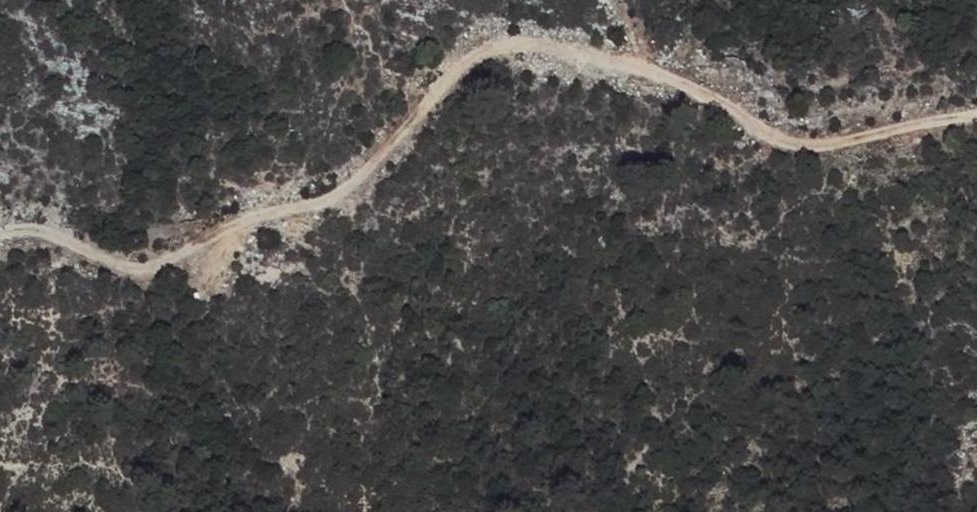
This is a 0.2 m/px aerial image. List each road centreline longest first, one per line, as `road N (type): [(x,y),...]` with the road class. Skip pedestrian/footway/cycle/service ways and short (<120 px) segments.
road 1 (track): [(976,113),(794,149),(605,55),(547,44),(497,46),(450,73),(333,203),(266,218),(159,263),(125,268),(29,233),(0,236)]

